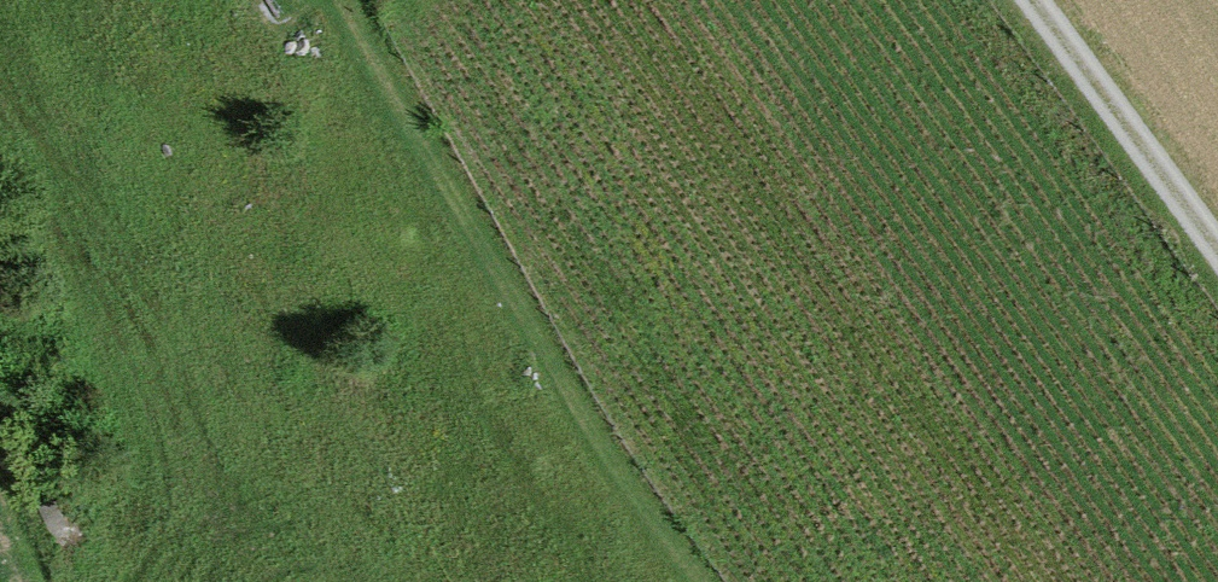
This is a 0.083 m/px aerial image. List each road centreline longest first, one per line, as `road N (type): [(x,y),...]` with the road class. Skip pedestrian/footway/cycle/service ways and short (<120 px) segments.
road 1 (track): [(733,581),(349,0)]
road 2 (track): [(1217,255),(1027,0)]

